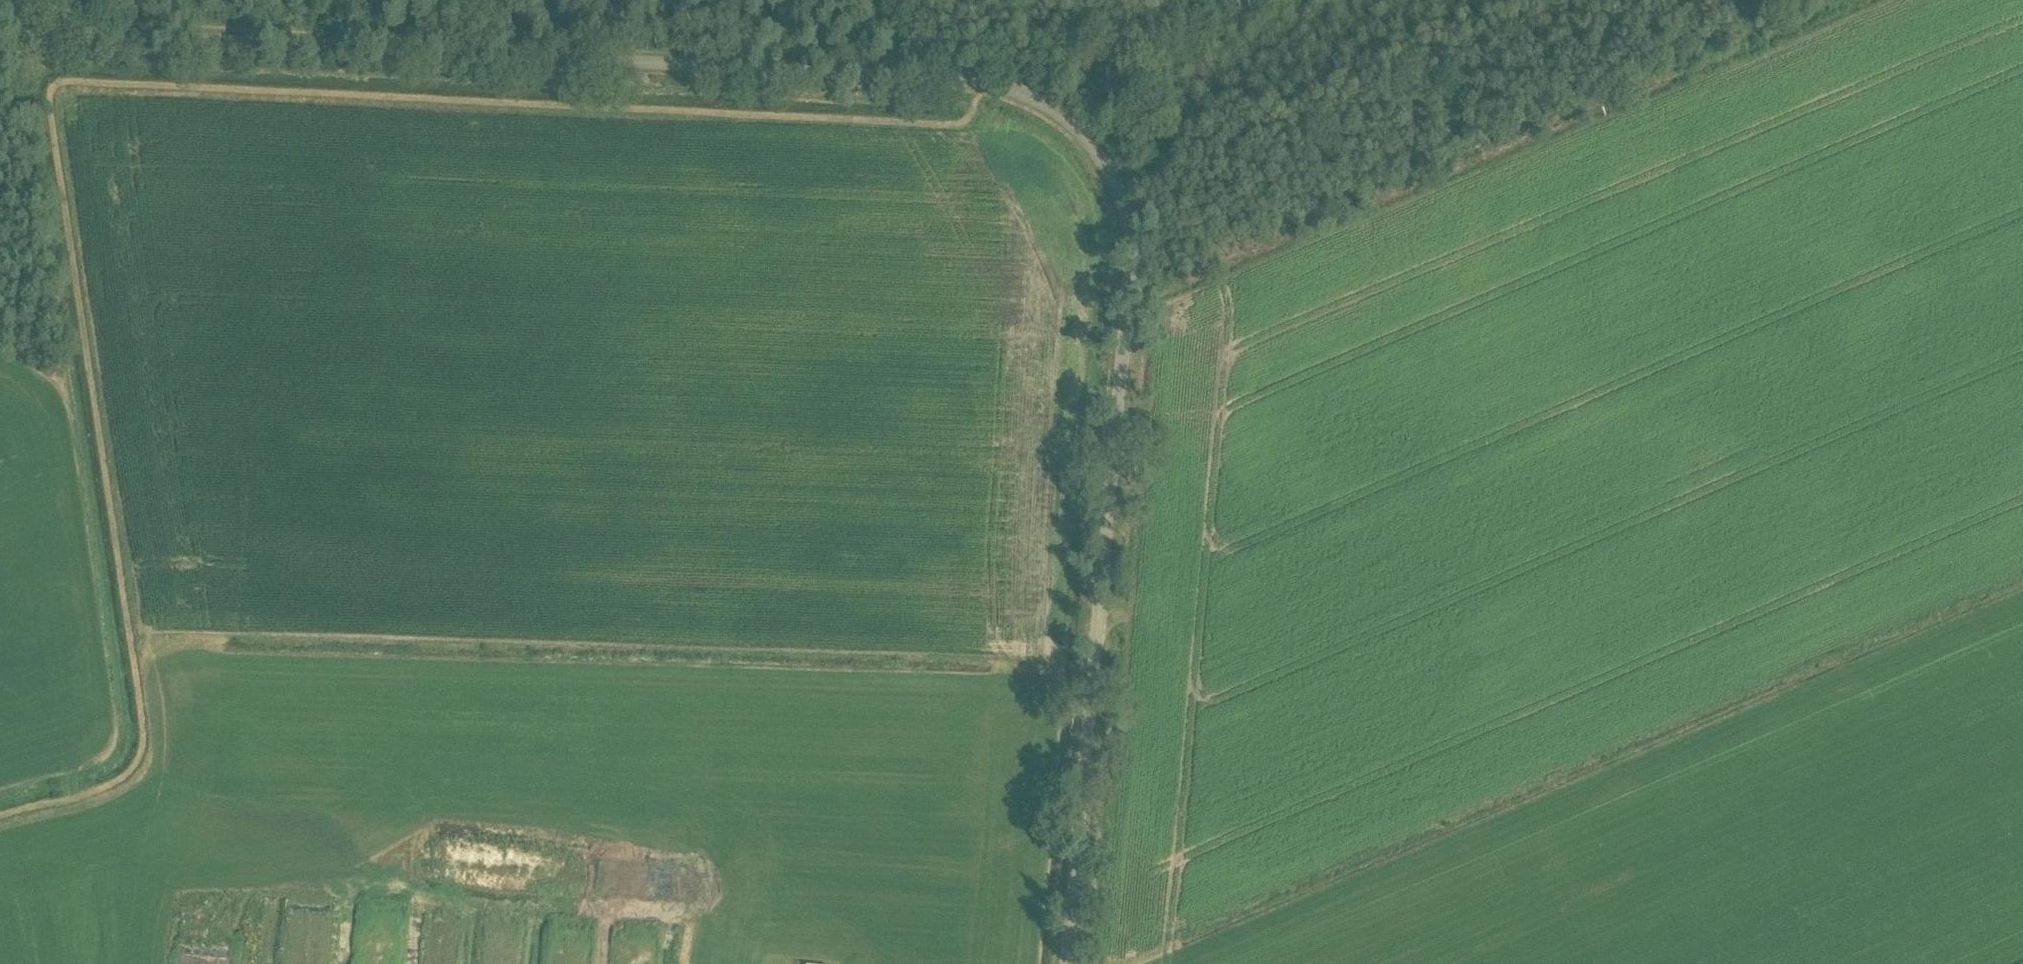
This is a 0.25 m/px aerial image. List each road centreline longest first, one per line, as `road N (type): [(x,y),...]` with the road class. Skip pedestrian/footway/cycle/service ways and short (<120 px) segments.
road 1 (unclassified): [(1063,963),(1124,297),(1111,199),(1066,129),(1024,107),(977,99),(0,28)]

